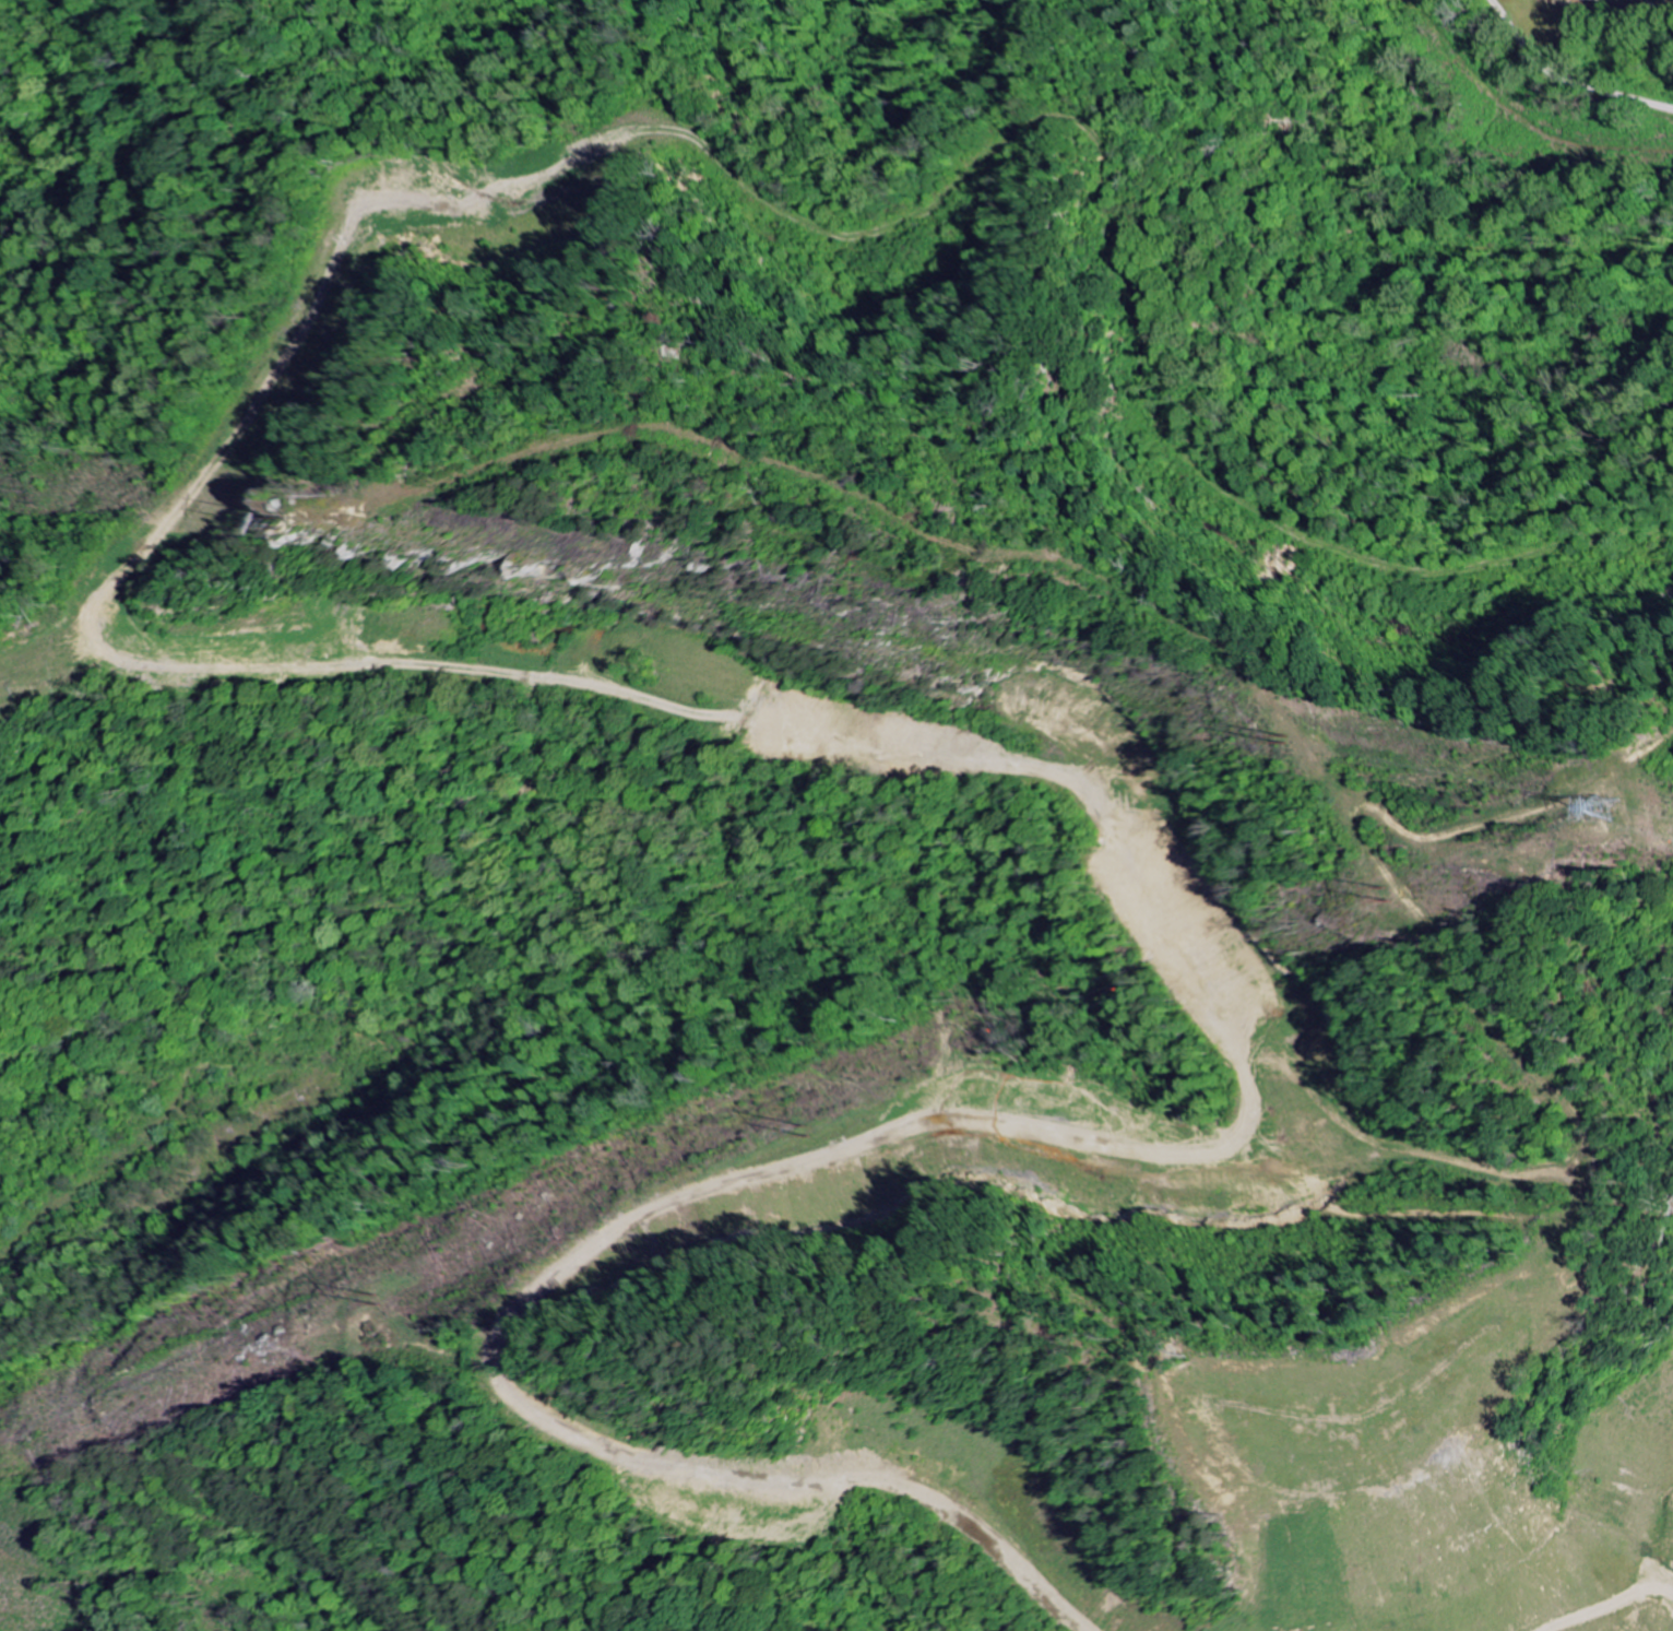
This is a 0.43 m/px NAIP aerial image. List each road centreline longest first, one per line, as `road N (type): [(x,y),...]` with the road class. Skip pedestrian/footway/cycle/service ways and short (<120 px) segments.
road 1 (residential): [(1492,0),(1553,70),(1672,106)]

